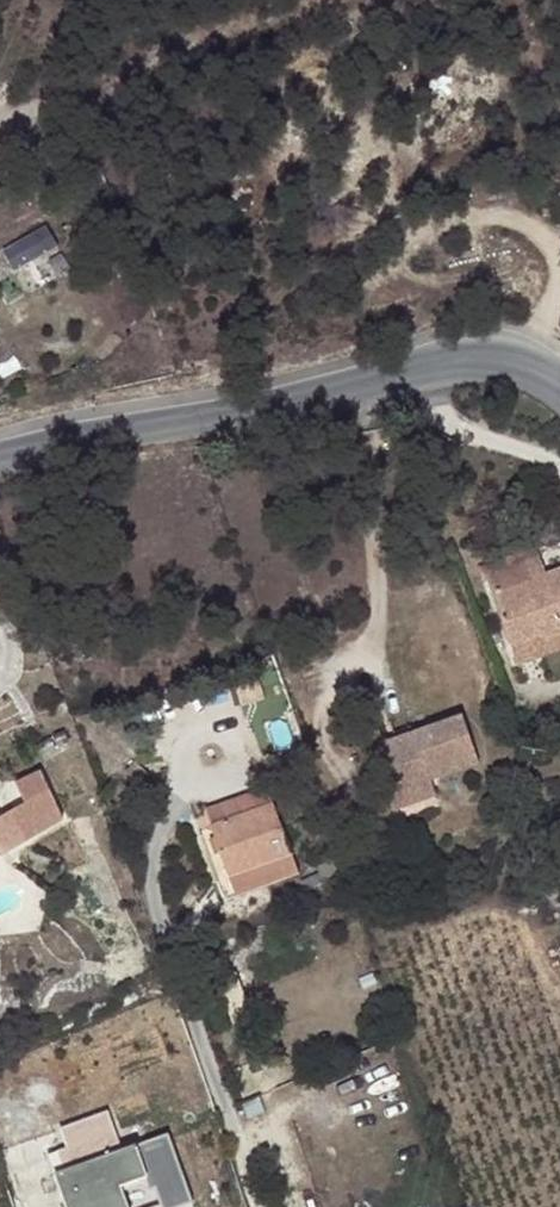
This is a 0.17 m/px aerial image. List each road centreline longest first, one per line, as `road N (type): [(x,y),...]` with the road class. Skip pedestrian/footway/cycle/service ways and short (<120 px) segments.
road 1 (unclassified): [(559,381),(517,356),(478,355),(0,464)]
road 2 (track): [(324,0),(34,115),(0,119)]

